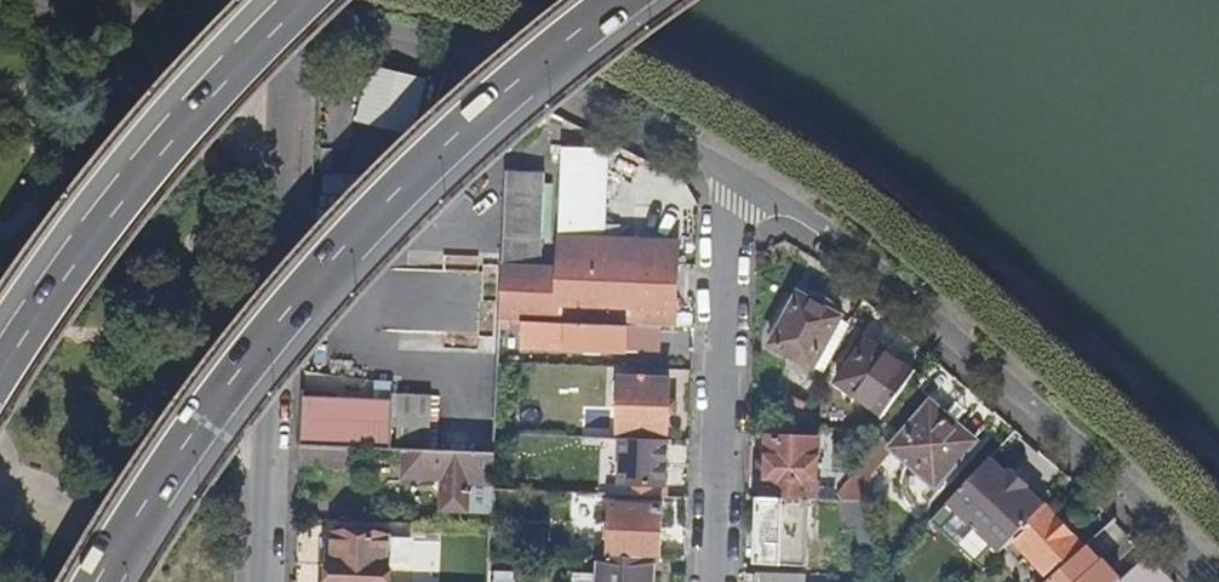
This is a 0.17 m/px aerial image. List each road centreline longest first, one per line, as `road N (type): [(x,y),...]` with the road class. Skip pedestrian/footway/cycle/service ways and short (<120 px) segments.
road 1 (motorway): [(99,581),(347,237),(510,86),(626,0)]
road 2 (residential): [(752,165),(873,245),(1218,559)]
road 3 (residential): [(283,6),(258,581)]
road 4 (residential): [(283,6),(444,35),(681,127),(752,165)]
road 5 (motorway): [(309,0),(263,39),(99,223),(0,373)]
road 6 (residential): [(714,581),(733,203),(752,165)]

